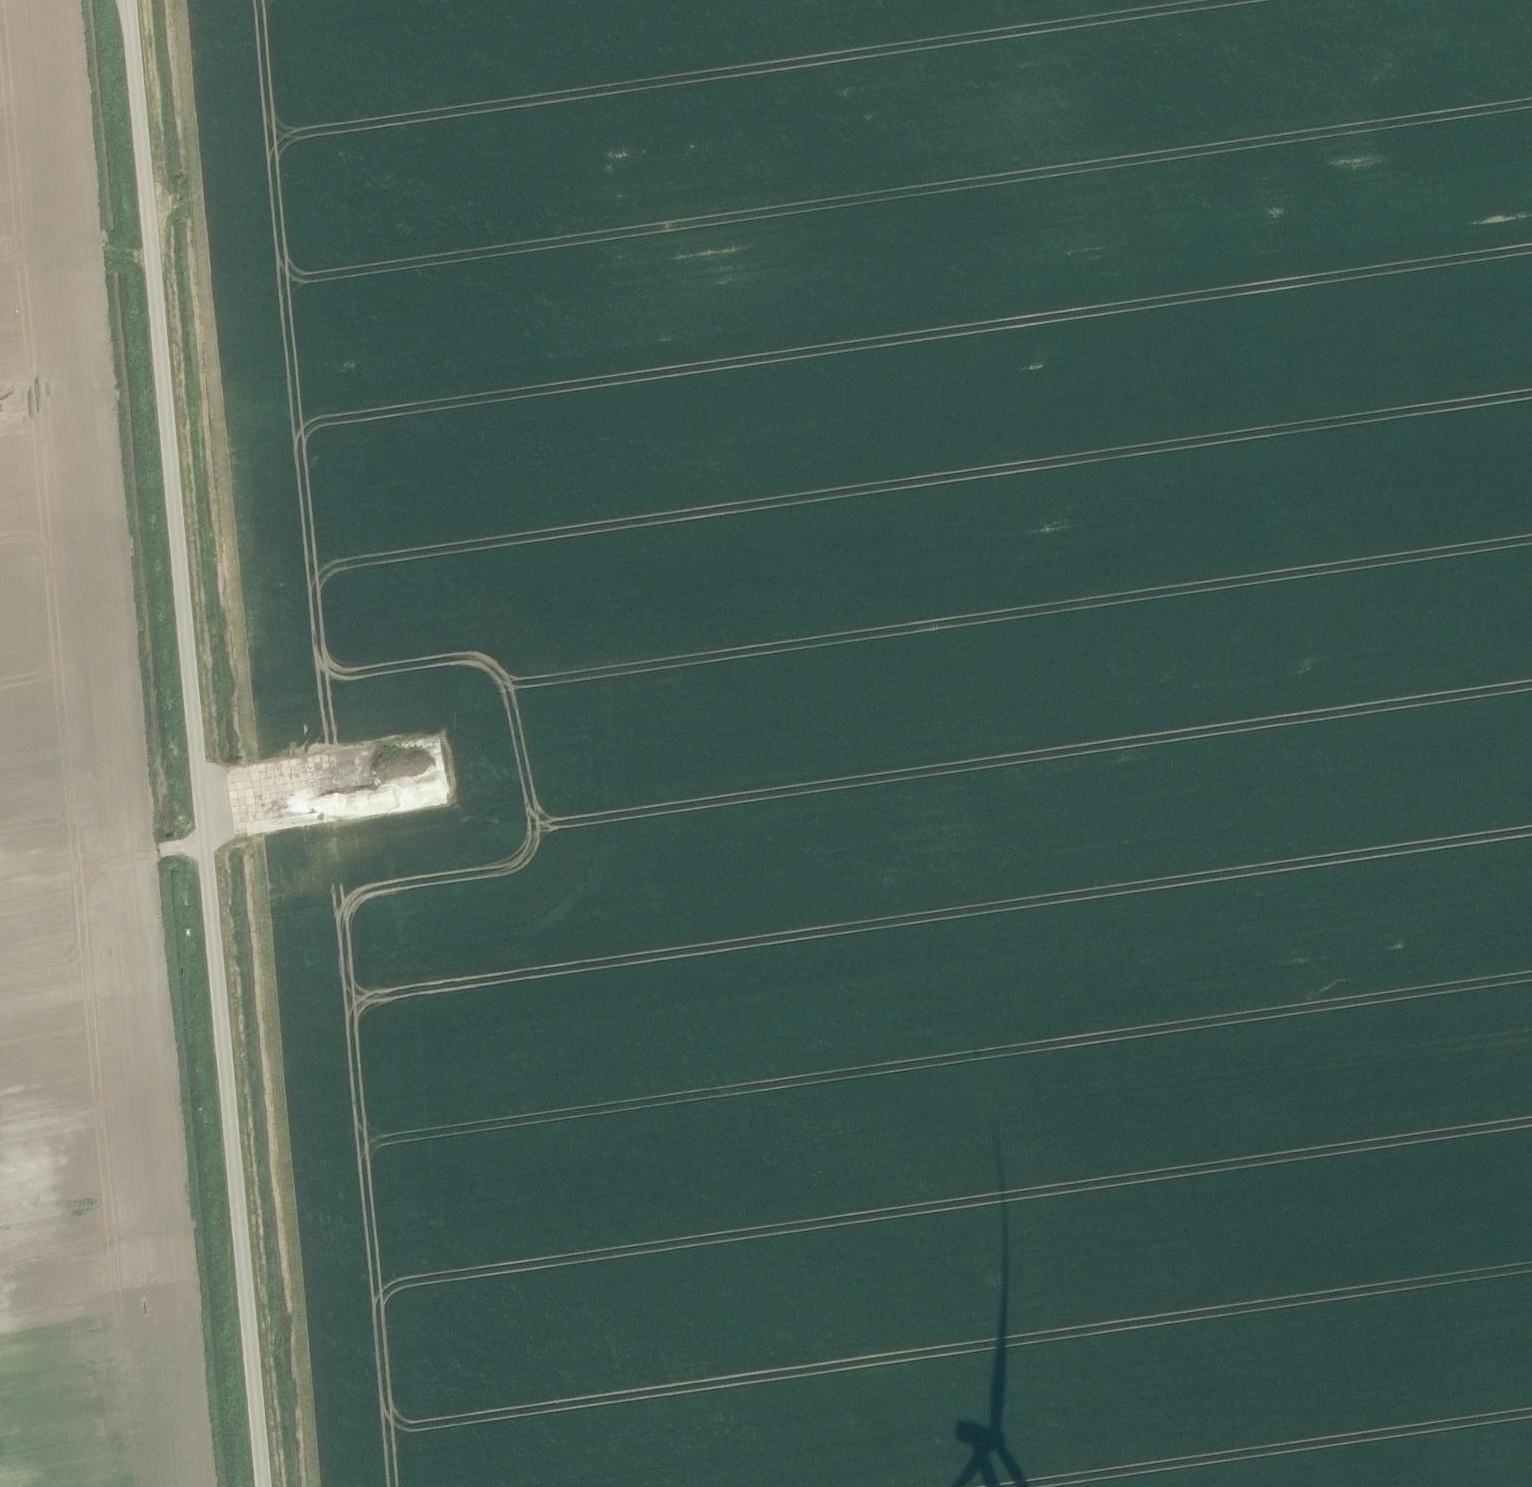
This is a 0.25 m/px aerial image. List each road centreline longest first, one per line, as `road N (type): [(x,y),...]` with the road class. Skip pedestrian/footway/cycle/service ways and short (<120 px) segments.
road 1 (unclassified): [(271,1486),(136,0)]

